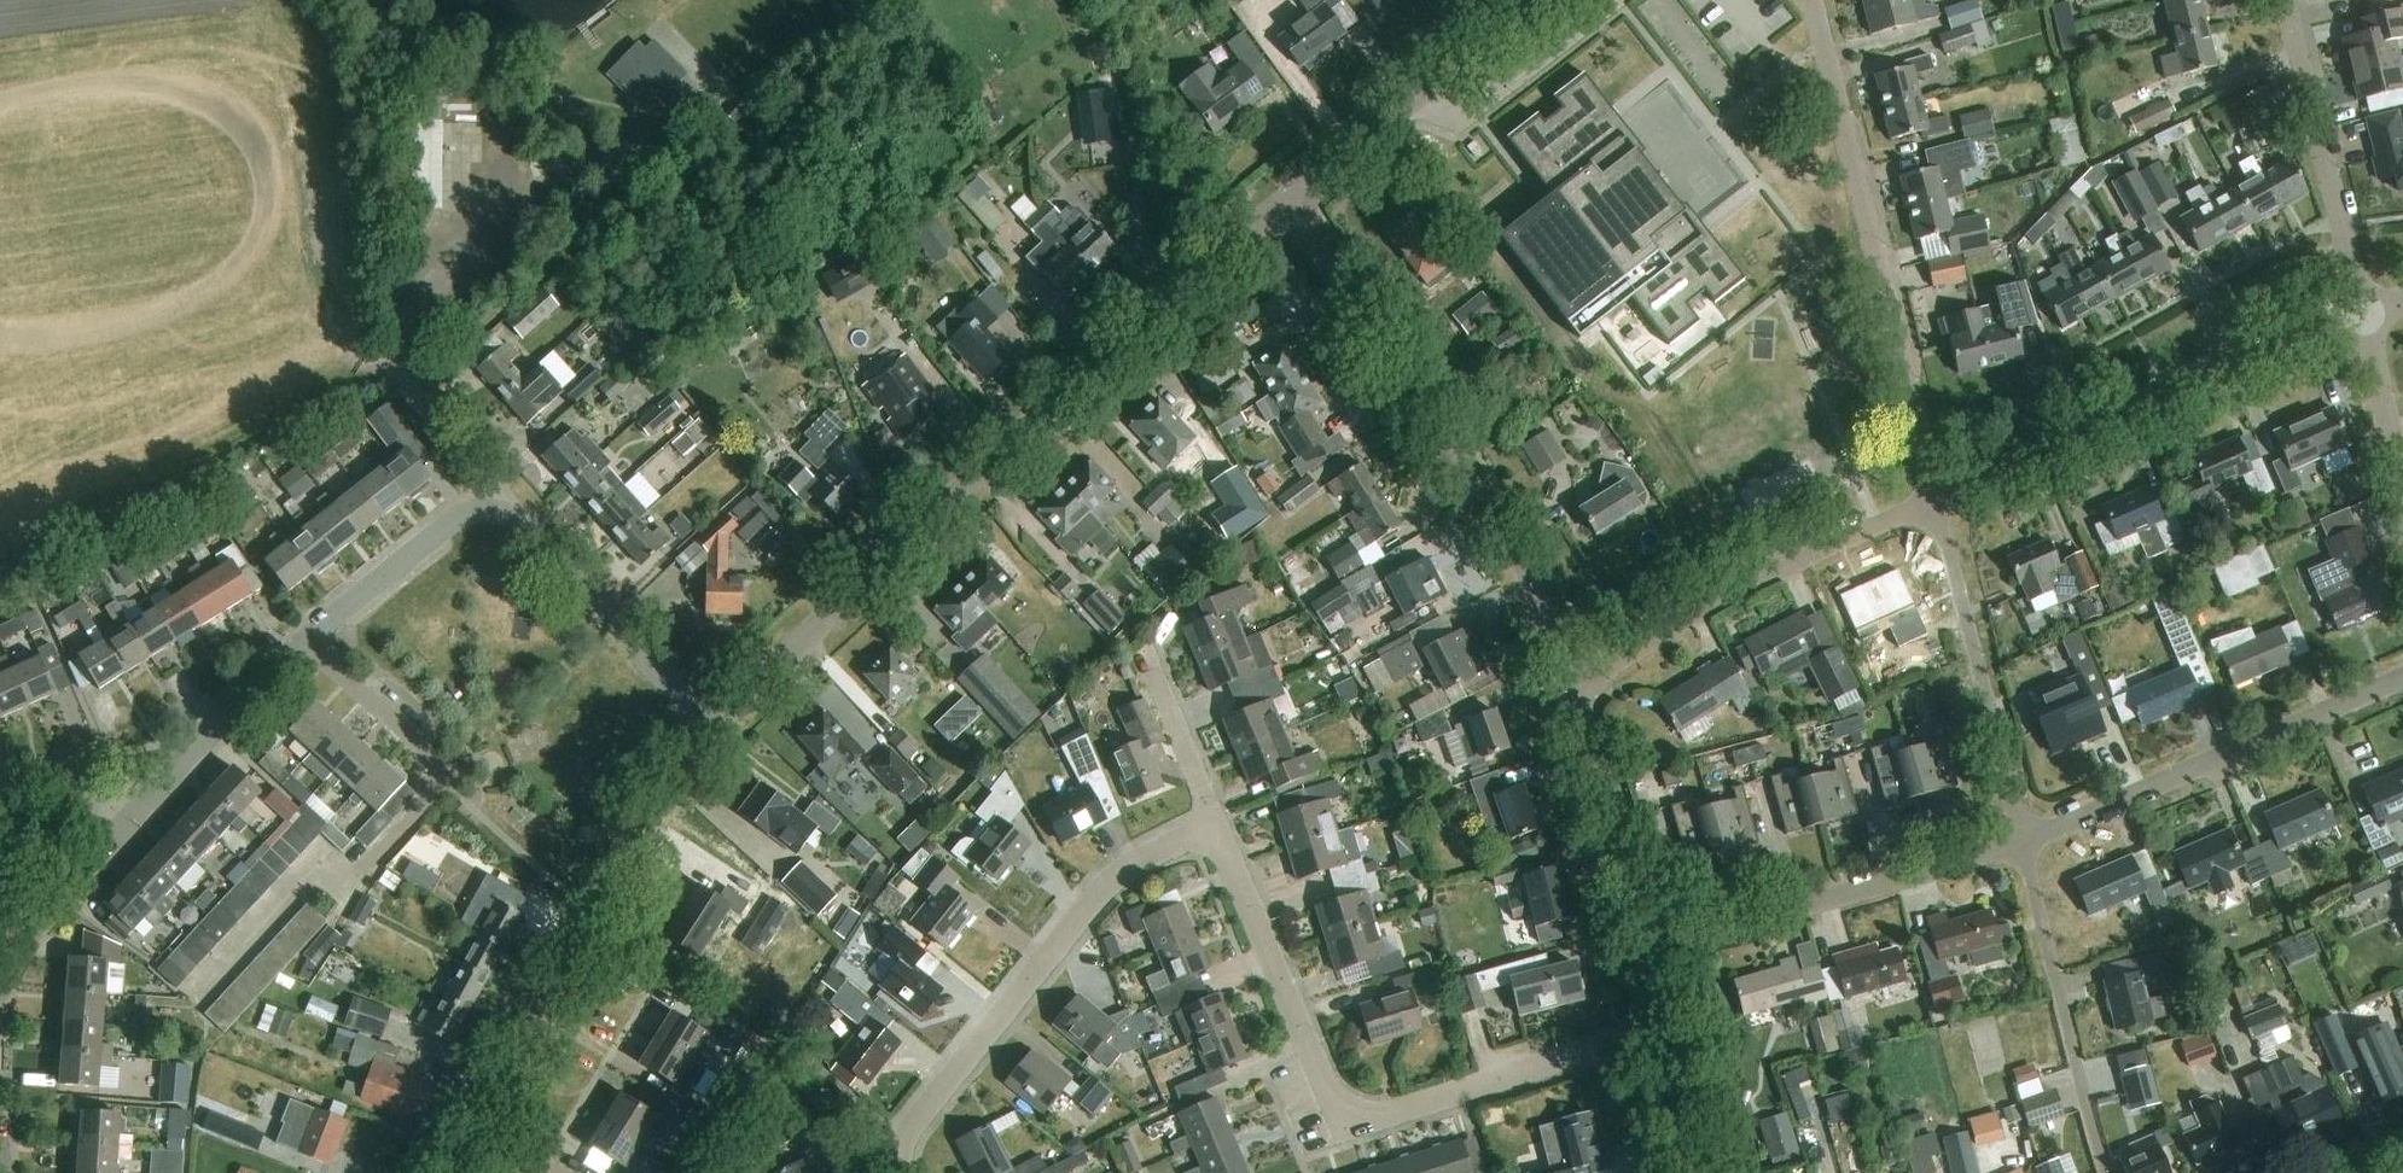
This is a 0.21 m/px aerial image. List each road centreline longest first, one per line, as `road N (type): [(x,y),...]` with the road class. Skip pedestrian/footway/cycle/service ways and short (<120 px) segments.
road 1 (residential): [(705,725),(1287,201)]
road 2 (residential): [(1662,1025),(1344,1125),(1212,828)]
road 3 (residential): [(1572,688),(1489,513),(1287,201)]
road 4 (residential): [(1812,0),(1939,504)]
road 5 (residential): [(463,1172),(494,1096),(591,916),(705,725)]
road 6 (residential): [(904,1172),(906,1135),(928,1104),(1095,897),(1147,854),(1212,828)]
road 7 (residential): [(1939,504),(2363,317)]
road 8 (residential): [(2022,843),(2402,680)]
road 9 (residential): [(1939,504),(1742,584),(1572,688)]
road 10 (residential): [(1641,949),(2022,843)]
road 11 (residential): [(1939,504),(2022,843)]
road 12 (residential): [(2108,1172),(2022,843)]
road 13 (residential): [(2363,317),(2286,0)]
road 14 (residential): [(1287,201),(1525,0)]
road 15 (residential): [(705,725),(516,516),(493,504)]
road 16 (residential): [(1641,949),(1572,688)]
road 17 (residential): [(126,816),(309,640)]
road 18 (residential): [(309,640),(450,524),(493,504)]
road 19 (residential): [(1212,828),(1149,634)]
road 20 (residential): [(0,975),(27,926),(126,816)]
road 21 (residential): [(309,640),(438,763),(441,776)]
road 22 (residential): [(2402,483),(2363,317)]
road 23 (residential): [(1701,1172),(1662,1025)]
road 24 (residential): [(126,816),(84,776),(59,771),(0,782)]
road 25 (unclassified): [(493,504),(415,397)]

